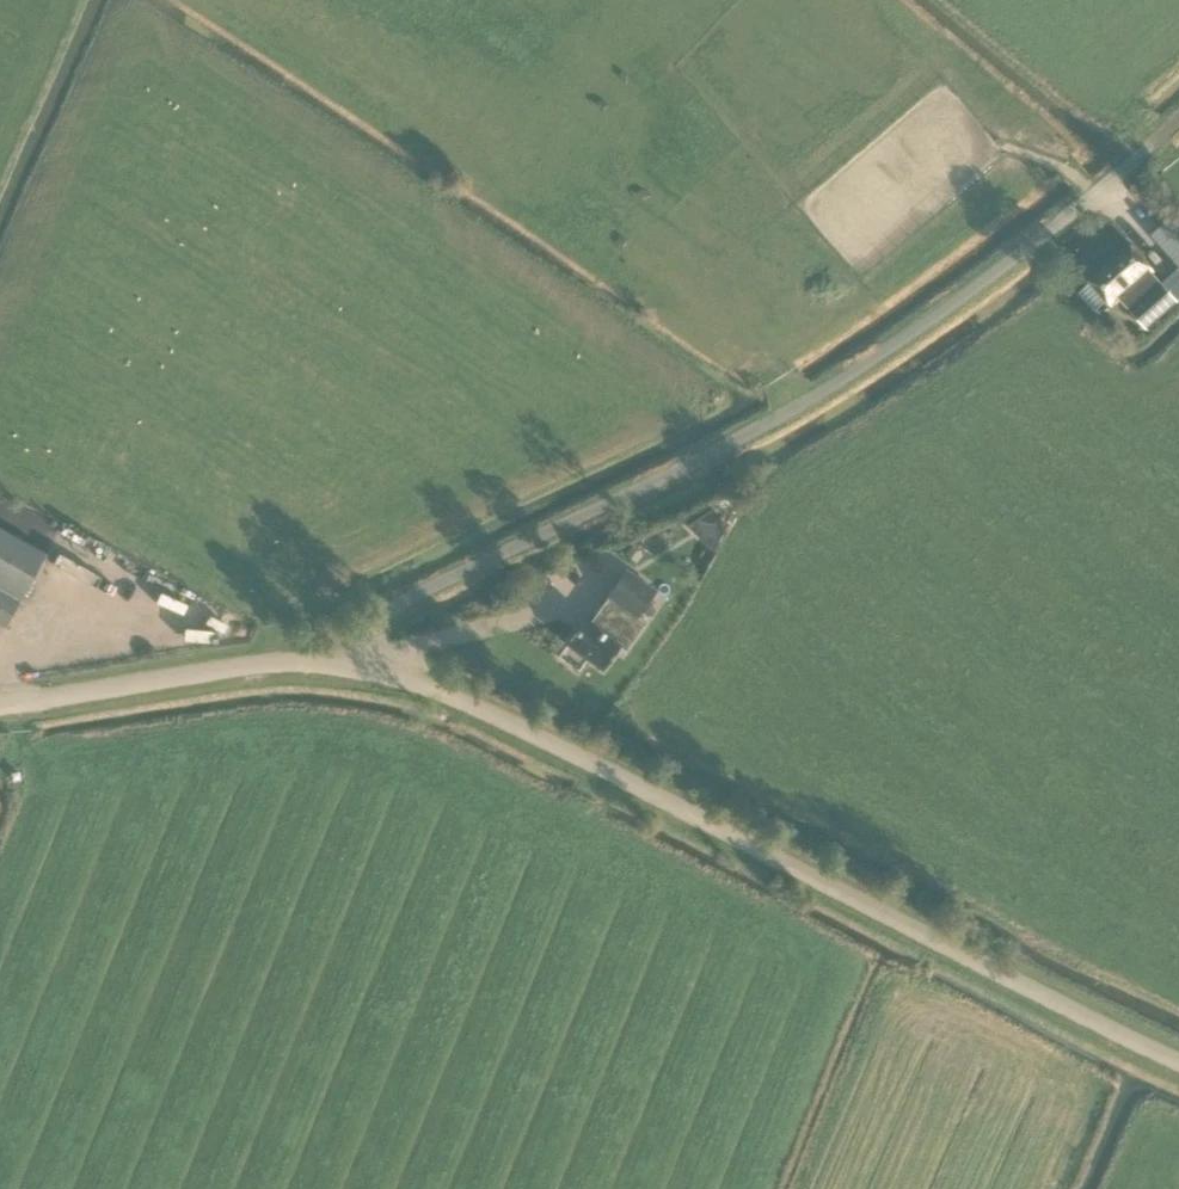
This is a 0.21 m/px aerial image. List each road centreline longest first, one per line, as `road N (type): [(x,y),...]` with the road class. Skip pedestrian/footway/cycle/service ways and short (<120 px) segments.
road 1 (unclassified): [(362,666),(371,632),(409,598),(791,411),(1035,241),(1160,139)]
road 2 (unclassified): [(1178,1061),(500,717),(362,666)]
road 3 (unclassified): [(362,666),(215,668),(0,703)]

